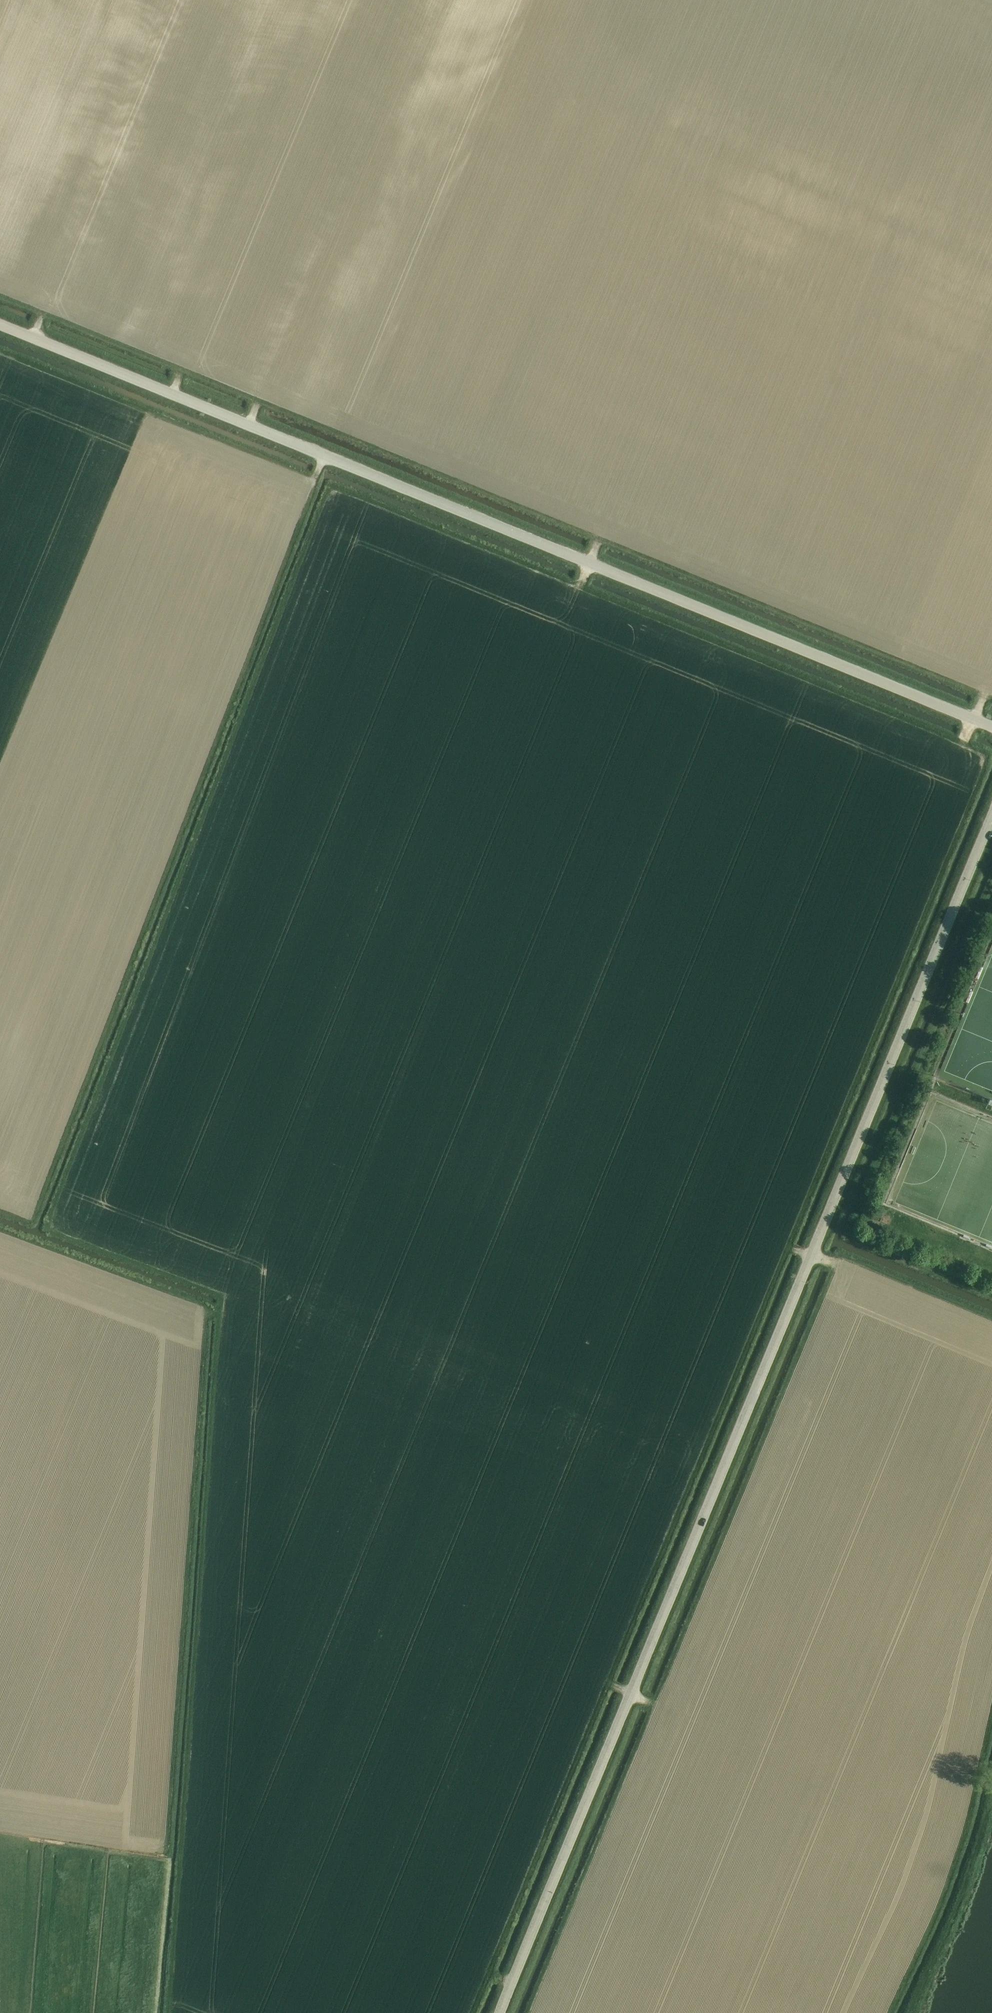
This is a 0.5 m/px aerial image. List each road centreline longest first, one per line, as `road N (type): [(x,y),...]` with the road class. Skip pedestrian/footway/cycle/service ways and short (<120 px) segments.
road 1 (unclassified): [(499,2012),(991,814)]
road 2 (unclassified): [(991,727),(0,324)]
road 3 (track): [(202,1312),(216,1313),(167,2012)]

